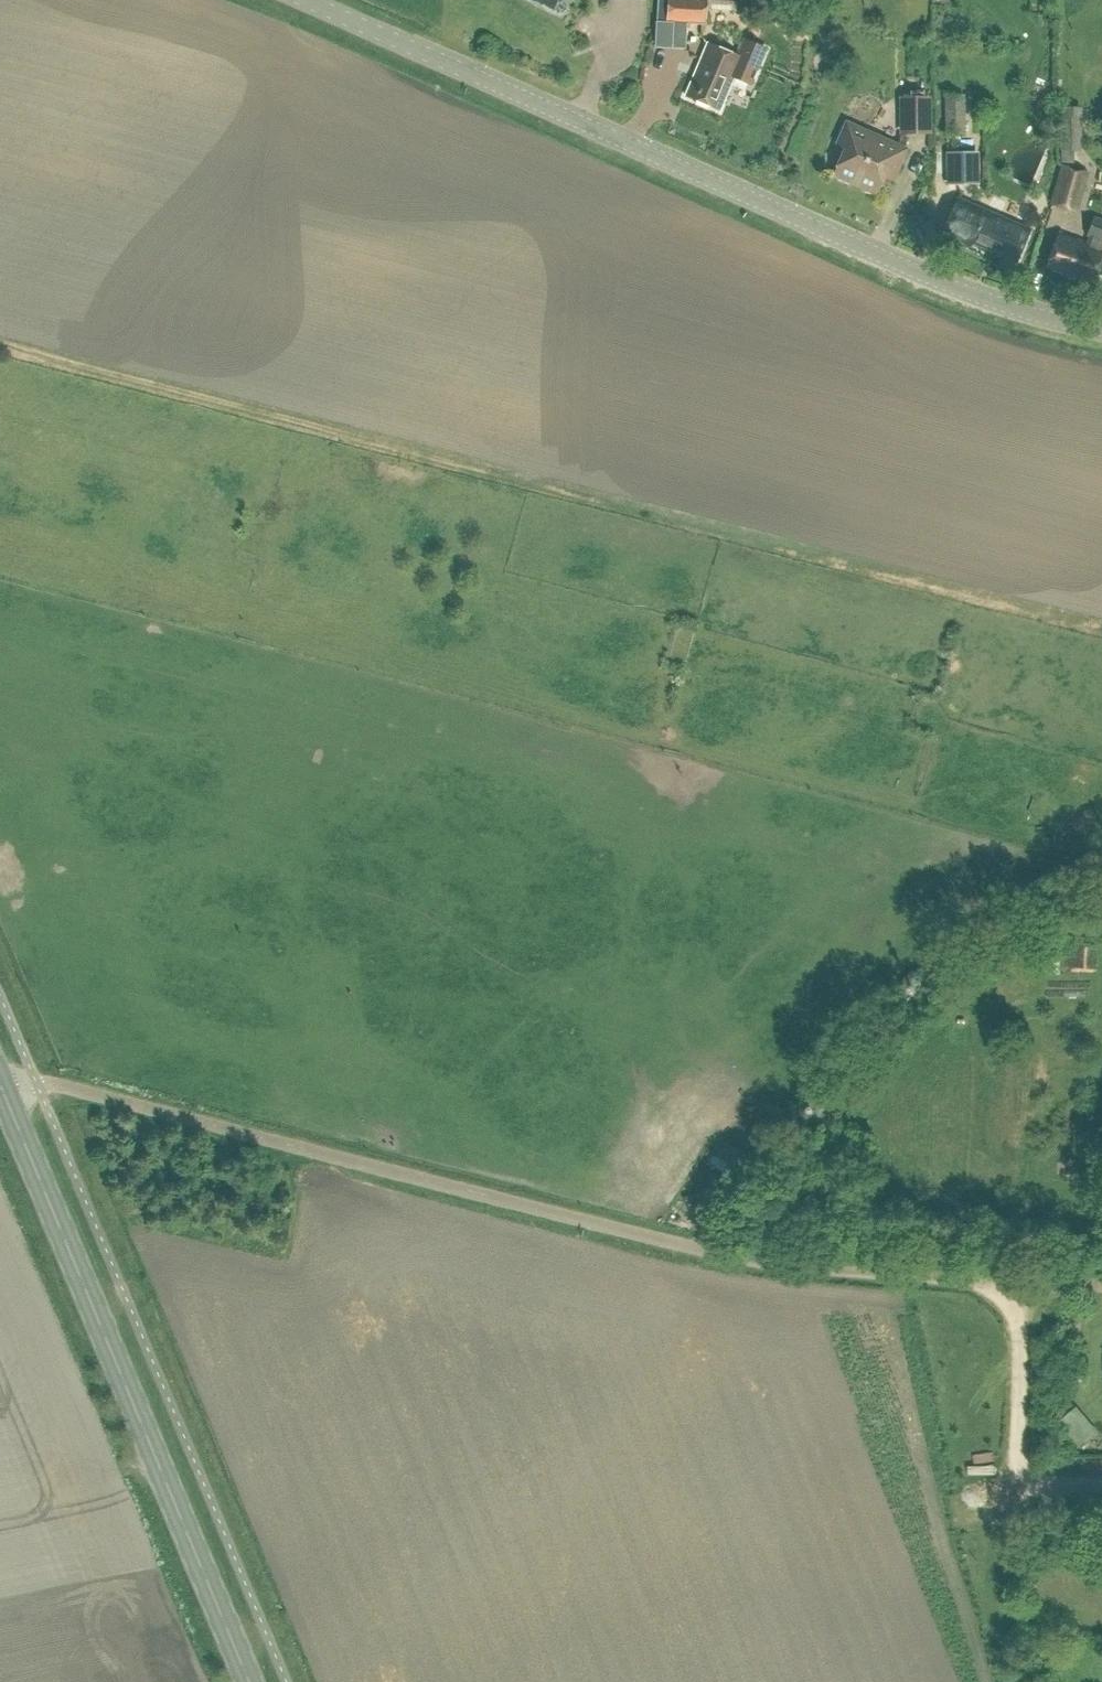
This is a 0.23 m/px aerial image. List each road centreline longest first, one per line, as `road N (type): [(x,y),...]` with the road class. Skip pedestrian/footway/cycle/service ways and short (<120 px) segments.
road 1 (unclassified): [(1101,1285),(698,1249),(65,1084),(37,1080),(3,1093)]
road 2 (unclassified): [(1101,331),(1049,323),(802,224),(296,0)]
road 3 (secondary): [(249,1681),(3,1093)]
road 4 (track): [(1101,841),(975,911),(815,1095),(698,1249)]

